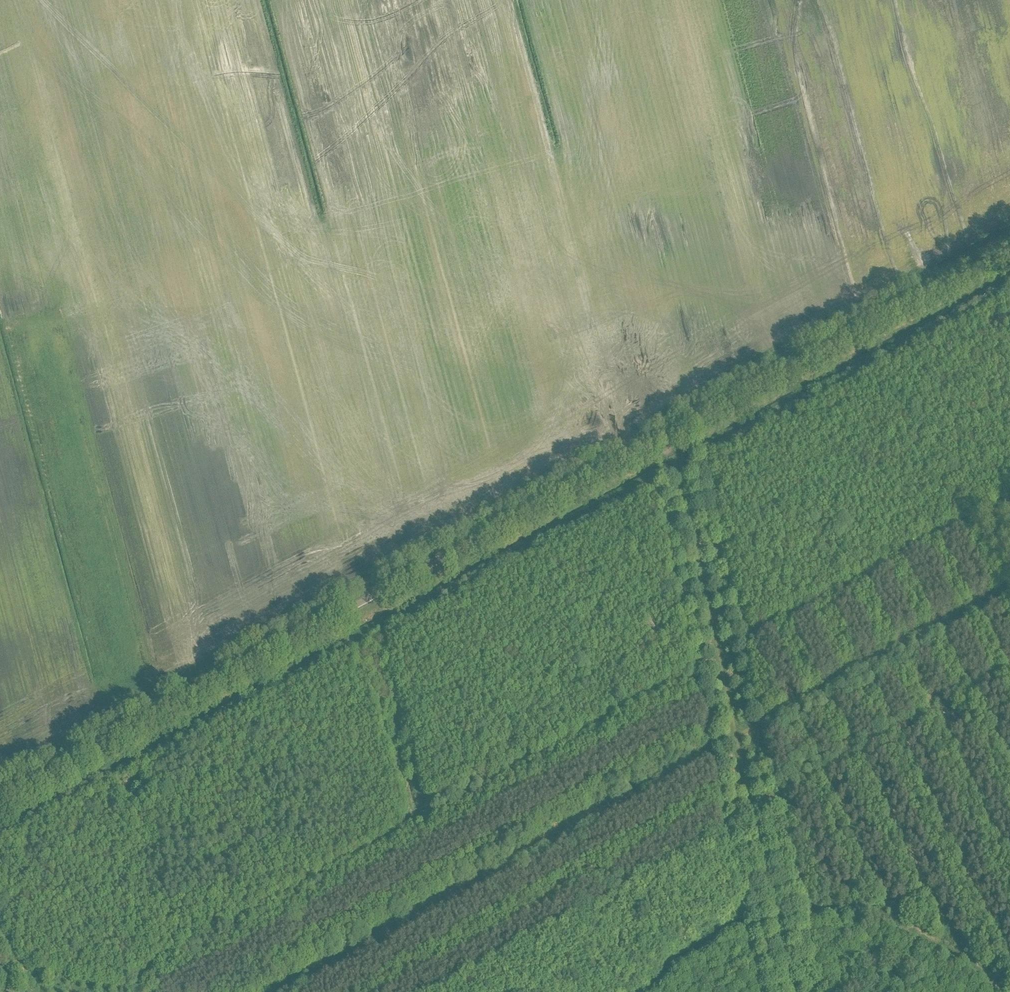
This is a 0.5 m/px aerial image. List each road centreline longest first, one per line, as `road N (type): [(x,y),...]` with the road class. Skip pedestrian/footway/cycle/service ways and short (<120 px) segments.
road 1 (unclassified): [(0,801),(1009,250)]

